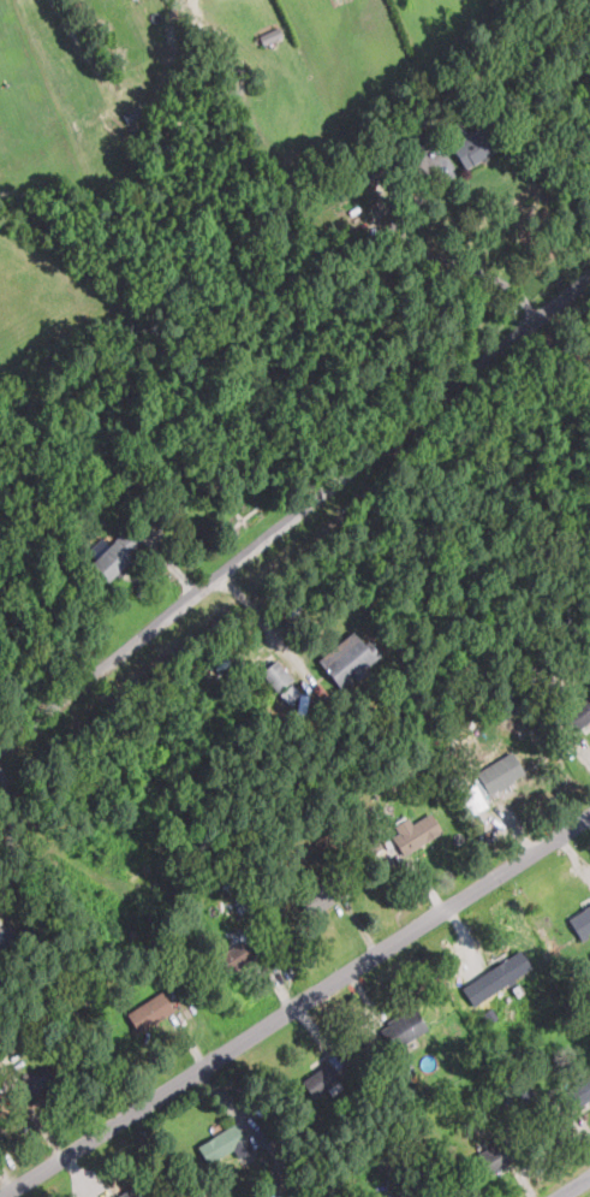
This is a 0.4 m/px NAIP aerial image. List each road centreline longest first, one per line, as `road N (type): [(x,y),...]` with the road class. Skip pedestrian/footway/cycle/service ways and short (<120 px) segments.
road 1 (residential): [(589,277),(0,756)]
road 2 (residential): [(14,1196),(589,821)]

